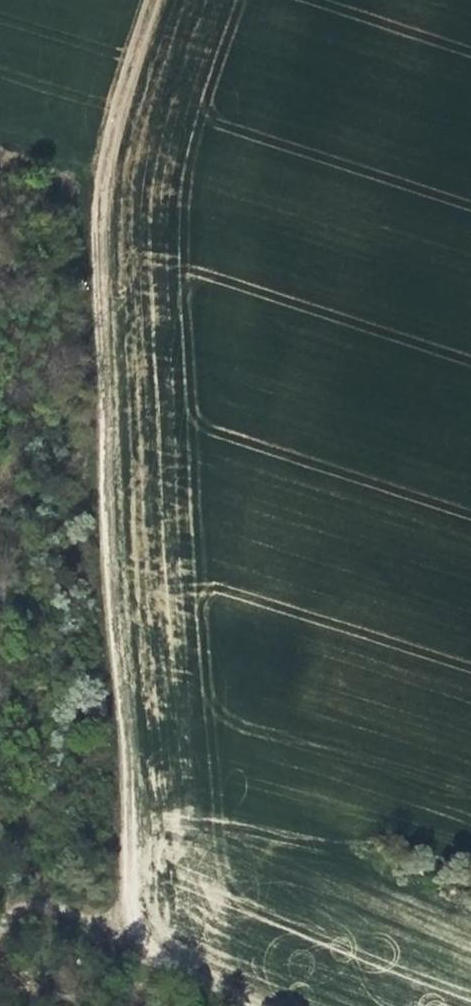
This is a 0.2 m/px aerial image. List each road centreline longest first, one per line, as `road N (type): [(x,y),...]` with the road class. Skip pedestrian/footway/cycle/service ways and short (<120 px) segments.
road 1 (track): [(249,1005),(190,985),(139,944),(126,910),(127,774),(95,239),(102,164),(155,0)]
road 2 (track): [(0,491),(100,372)]
road 3 (track): [(0,918),(16,900),(126,910)]

